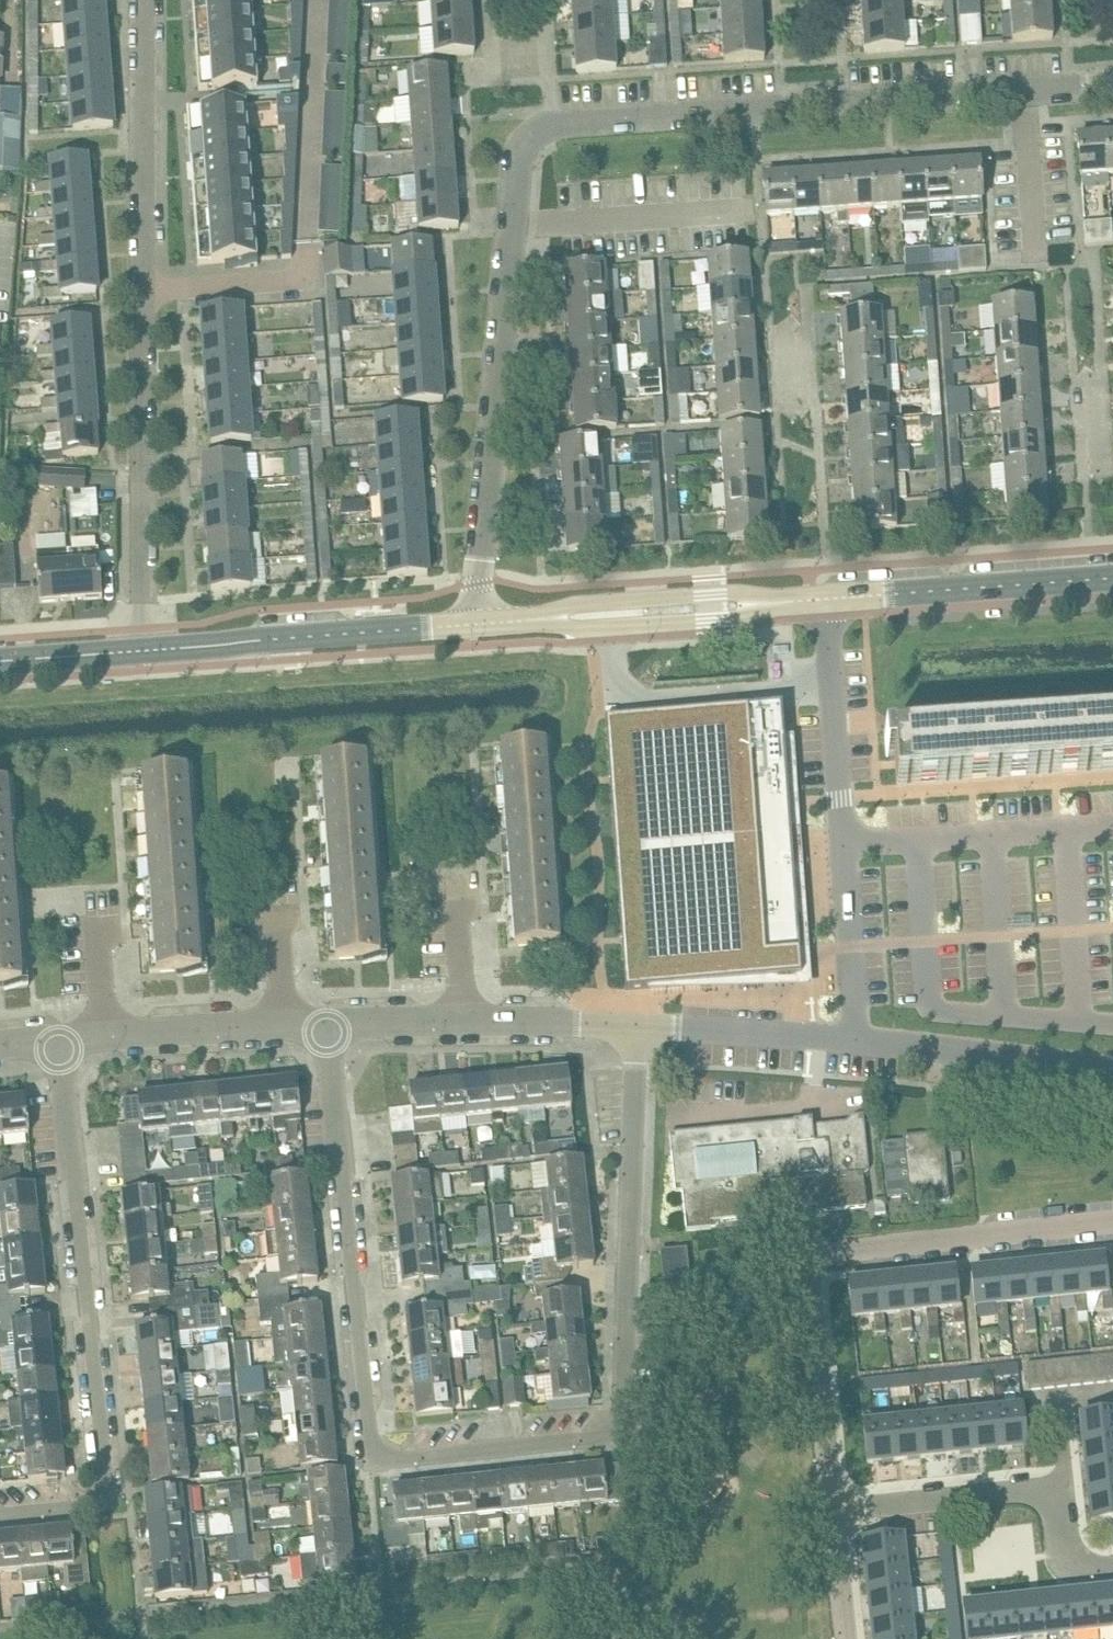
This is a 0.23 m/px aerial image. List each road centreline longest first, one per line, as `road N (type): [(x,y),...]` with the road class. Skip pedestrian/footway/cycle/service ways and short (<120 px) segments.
road 1 (residential): [(473,623),(519,159),(532,135),(554,123),(1112,84)]
road 2 (residential): [(327,1023),(369,1441),(387,1451),(596,1432),(614,1418),(638,1024)]
road 3 (residential): [(143,649),(141,0)]
road 4 (residential): [(832,1509),(808,1284),(813,1264),(834,1250),(1112,1220)]
road 5 (residential): [(58,1039),(102,1474),(93,1484),(0,1492)]
road 6 (unclassified): [(143,649),(473,623)]
road 7 (residential): [(1112,1565),(1077,1560),(1049,1495),(1020,1490),(832,1509)]
road 8 (residential): [(824,598),(1112,577)]
road 9 (residential): [(1112,826),(842,845)]
road 10 (residential): [(856,1039),(1112,1068)]
road 11 (residential): [(824,598),(842,845)]
road 12 (residential): [(766,603),(734,590),(577,602),(548,618)]
road 13 (residential): [(548,618),(578,628),(736,617),(766,603)]
road 14 (residential): [(638,1024),(856,1039)]
road 15 (residential): [(842,845),(856,1039)]
road 16 (residential): [(104,1035),(281,1025)]
road 17 (residential): [(462,1022),(638,1024)]
road 18 (unclassified): [(0,660),(143,649)]
road 19 (residential): [(454,884),(462,1022)]
road 20 (residential): [(327,1023),(462,1022)]
road 21 (residential): [(276,892),(281,1025)]
road 22 (residential): [(845,1638),(832,1509)]

